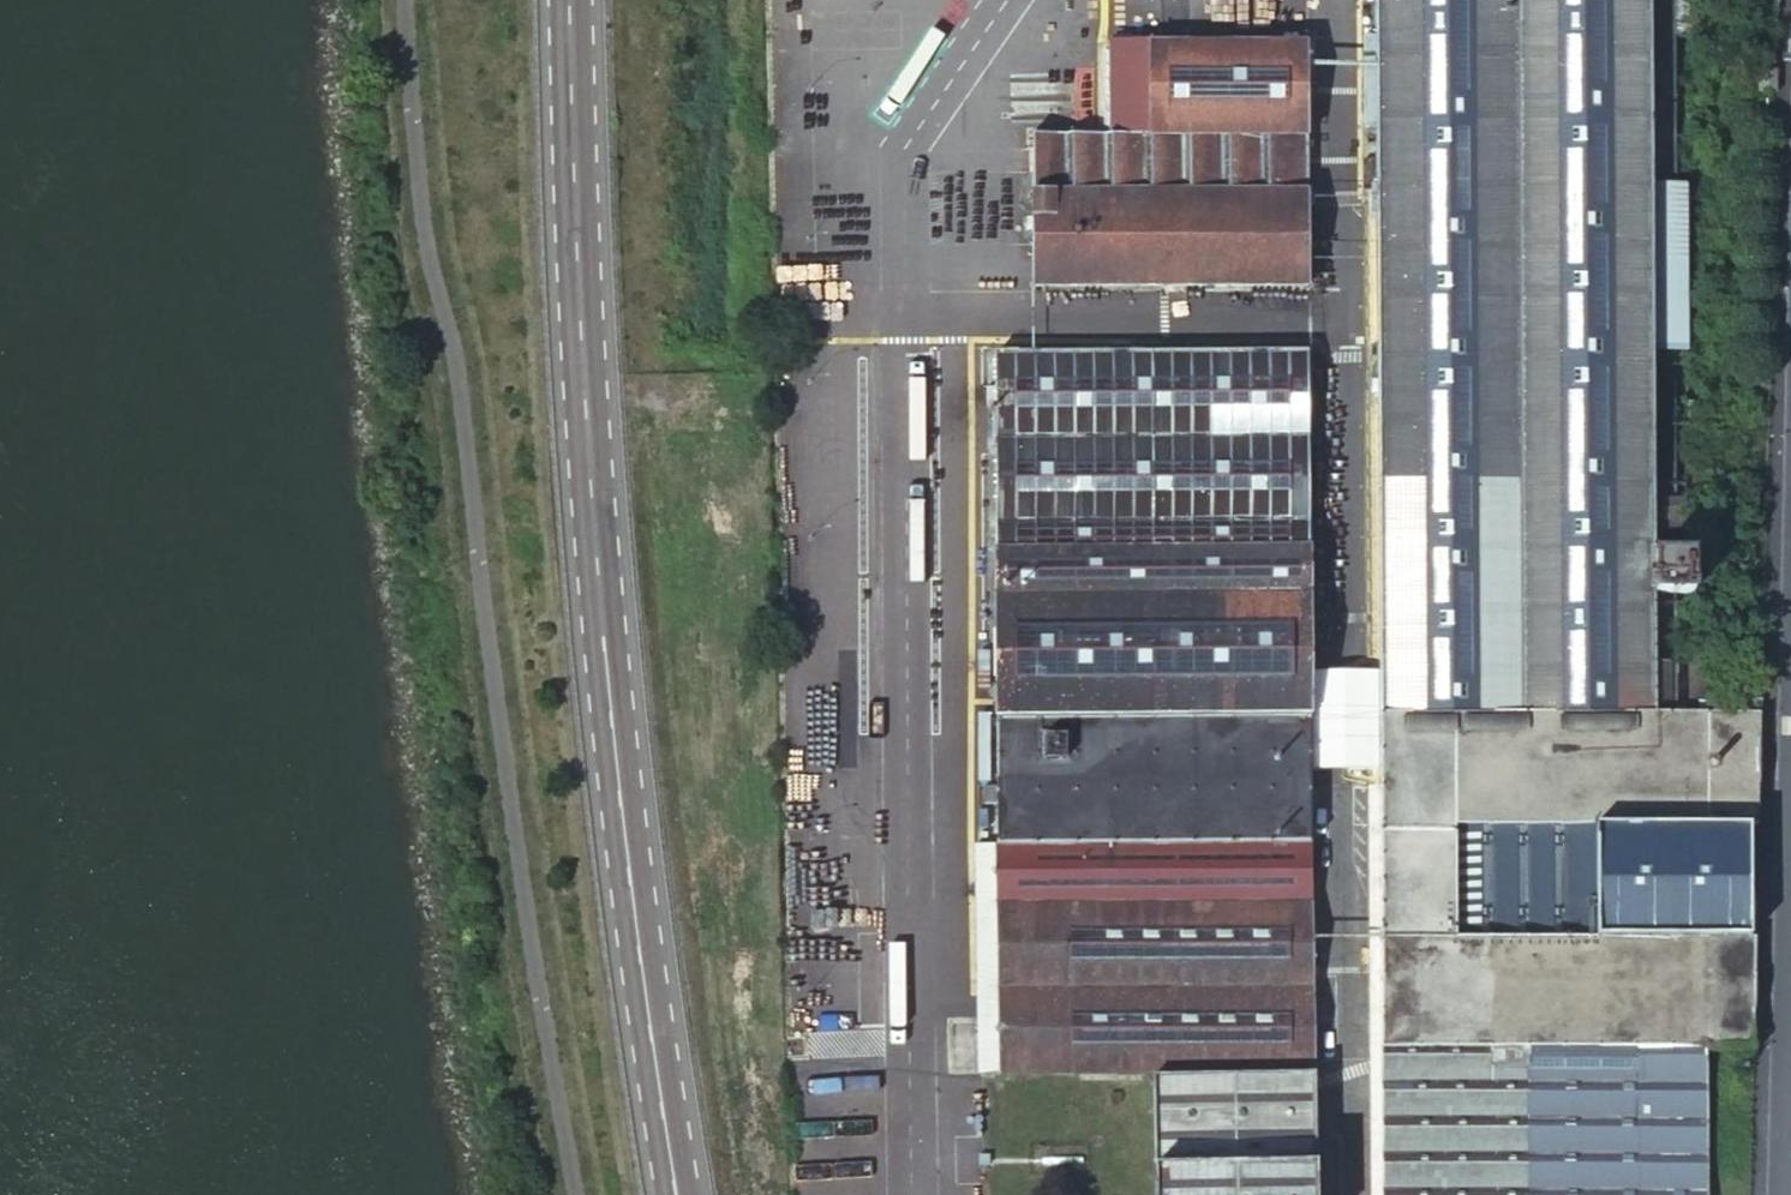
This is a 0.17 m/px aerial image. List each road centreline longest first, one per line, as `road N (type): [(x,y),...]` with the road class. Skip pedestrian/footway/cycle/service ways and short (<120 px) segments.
road 1 (primary): [(680,1194),(625,835),(598,576),(574,0)]
road 2 (tertiary): [(1790,907),(1784,1194)]

